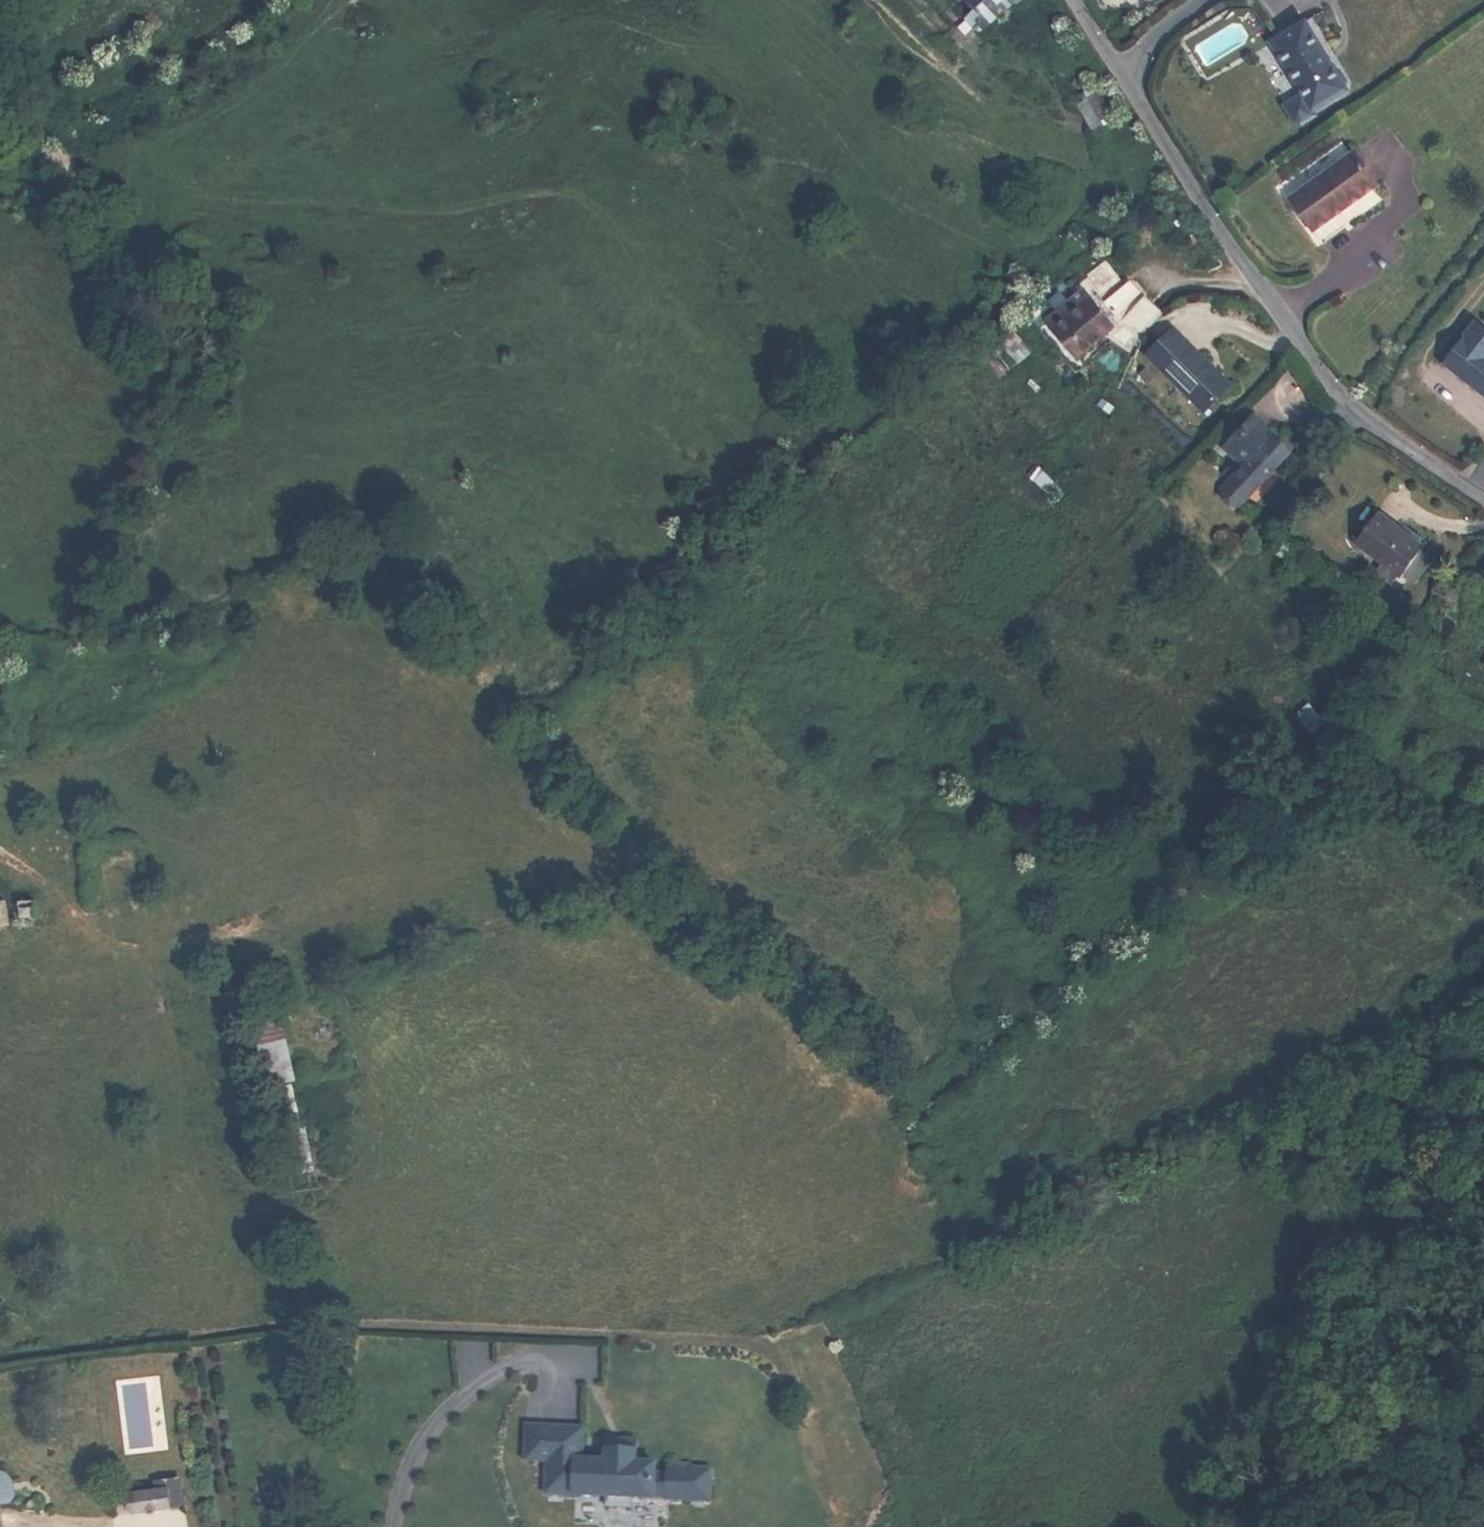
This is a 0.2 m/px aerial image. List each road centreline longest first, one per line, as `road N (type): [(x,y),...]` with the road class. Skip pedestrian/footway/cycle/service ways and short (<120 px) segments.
road 1 (tertiary): [(1074,0),(1303,354),(1359,419)]
road 2 (track): [(0,851),(73,919),(123,947),(244,925)]
road 3 (residential): [(1359,419),(1483,253)]
road 4 (residential): [(1359,419),(1483,497)]

